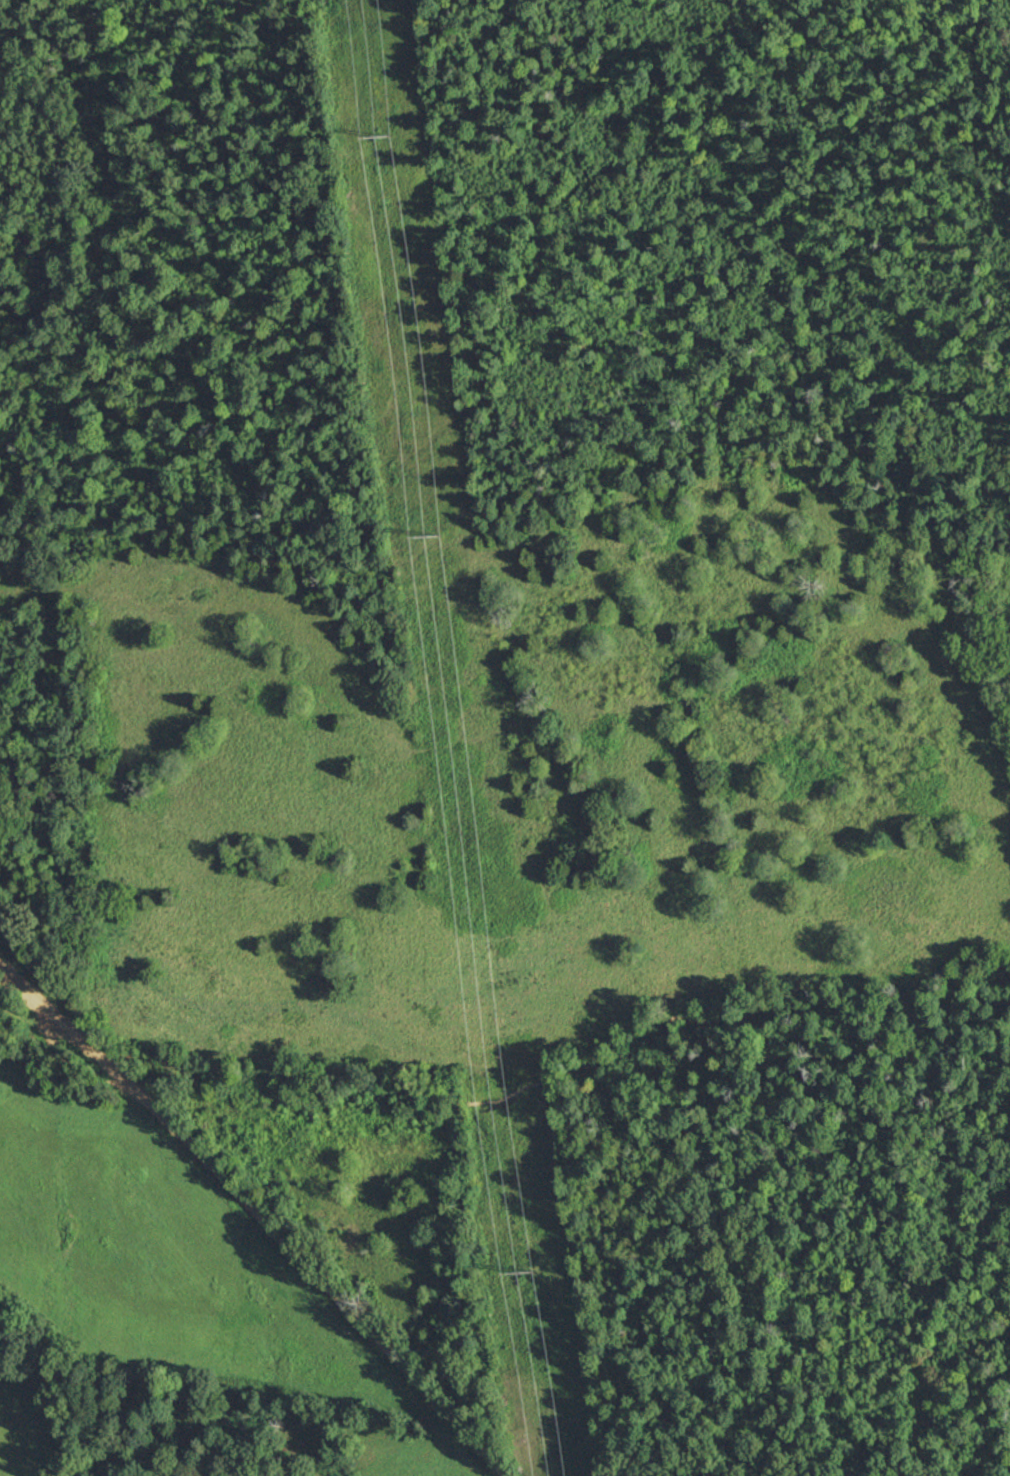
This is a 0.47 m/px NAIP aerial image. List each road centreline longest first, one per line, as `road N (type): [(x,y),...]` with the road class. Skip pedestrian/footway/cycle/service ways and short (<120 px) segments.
road 1 (residential): [(503,1475),(0,959)]

